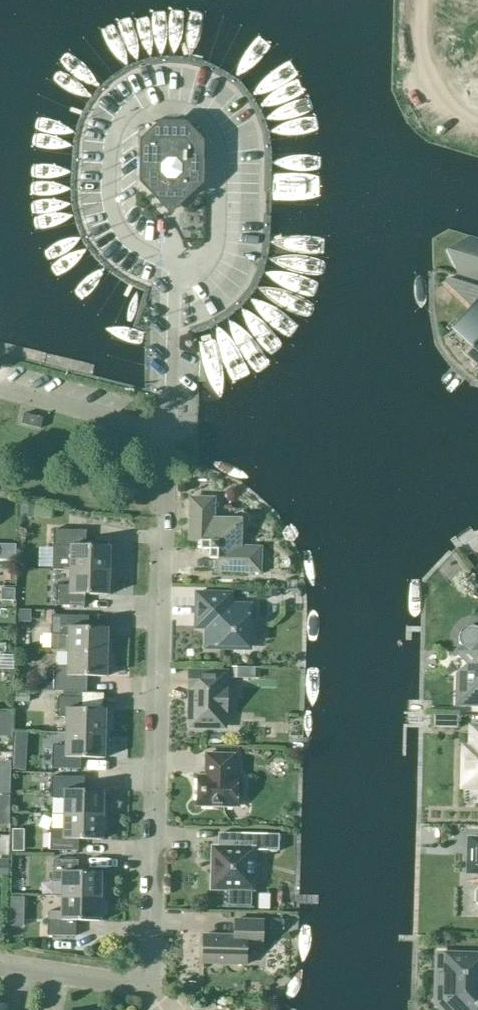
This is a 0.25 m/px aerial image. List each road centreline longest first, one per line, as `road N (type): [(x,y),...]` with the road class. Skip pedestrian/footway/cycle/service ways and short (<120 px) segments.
road 1 (residential): [(0,965),(149,988),(167,426)]
road 2 (unclassified): [(167,426),(0,389)]

